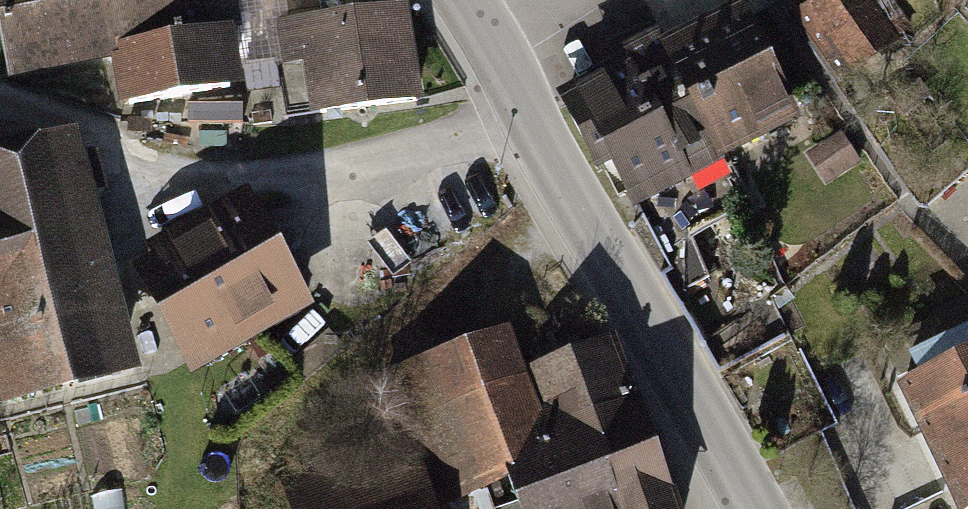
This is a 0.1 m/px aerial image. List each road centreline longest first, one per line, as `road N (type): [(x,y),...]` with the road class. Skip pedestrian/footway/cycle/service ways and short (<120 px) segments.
road 1 (tertiary): [(755,508),(547,158),(465,0)]
road 2 (track): [(0,103),(187,190),(356,174),(414,158),(521,104)]

